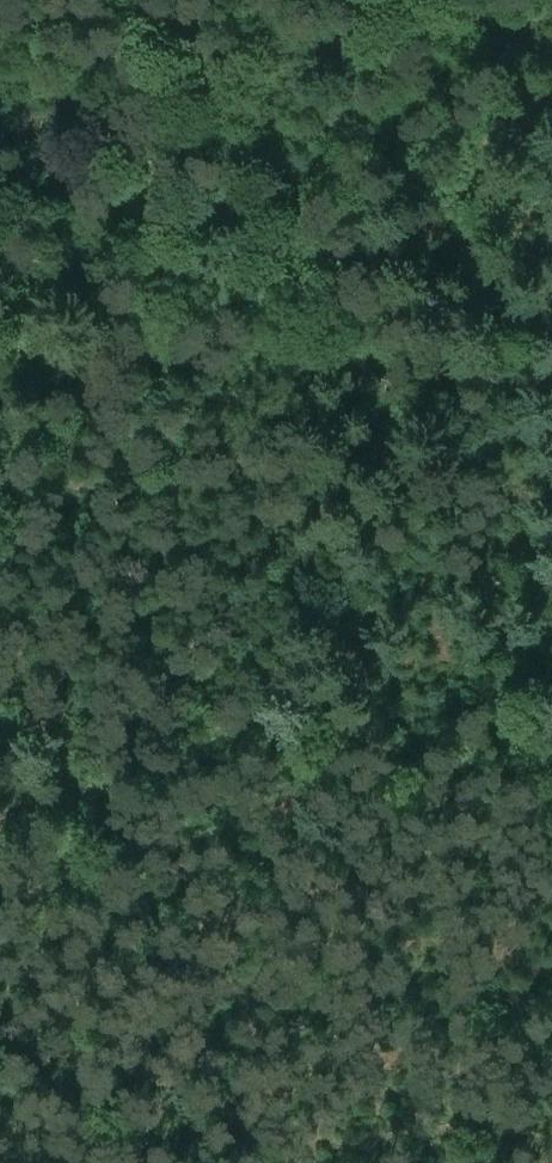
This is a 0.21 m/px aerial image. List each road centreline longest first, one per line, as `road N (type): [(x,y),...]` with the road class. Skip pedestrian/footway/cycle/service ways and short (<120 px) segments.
road 1 (track): [(0,269),(551,103)]
road 2 (track): [(0,805),(551,688)]

